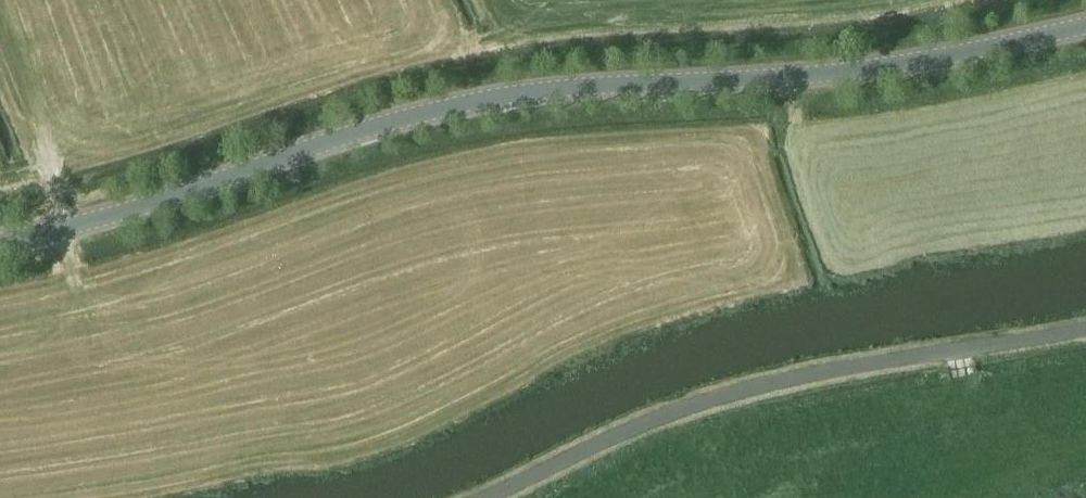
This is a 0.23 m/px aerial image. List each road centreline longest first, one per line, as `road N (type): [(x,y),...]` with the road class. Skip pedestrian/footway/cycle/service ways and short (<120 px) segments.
road 1 (secondary): [(0,240),(77,224),(459,103),(543,90),(831,73),(1085,22)]
road 2 (unclassified): [(482,497),(608,438),(770,383),(1085,328)]

